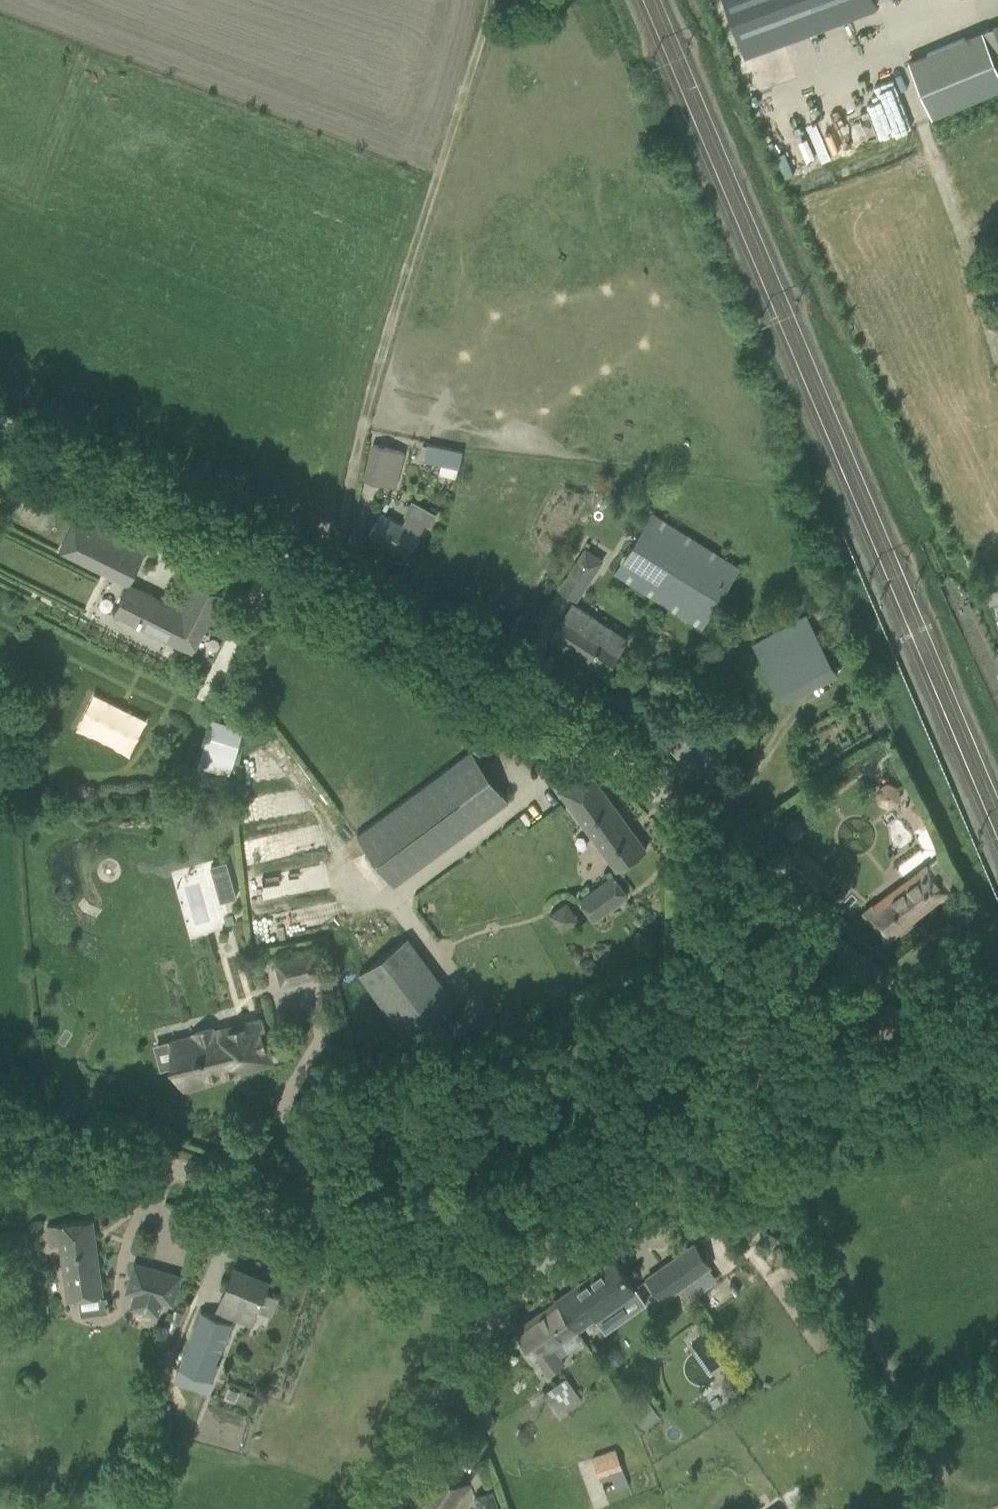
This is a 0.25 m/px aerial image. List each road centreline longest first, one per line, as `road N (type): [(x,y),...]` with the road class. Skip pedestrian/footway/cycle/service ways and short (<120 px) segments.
road 1 (unclassified): [(496,1312),(641,1169),(688,1136),(777,1084),(960,1021),(598,733),(197,500)]
road 2 (track): [(327,576),(401,305),(498,0)]
road 3 (unclassified): [(496,1312),(362,1237),(139,1148),(0,1126)]
road 4 (unclassified): [(365,1508),(496,1312)]
road 5 (track): [(0,418),(197,500)]

